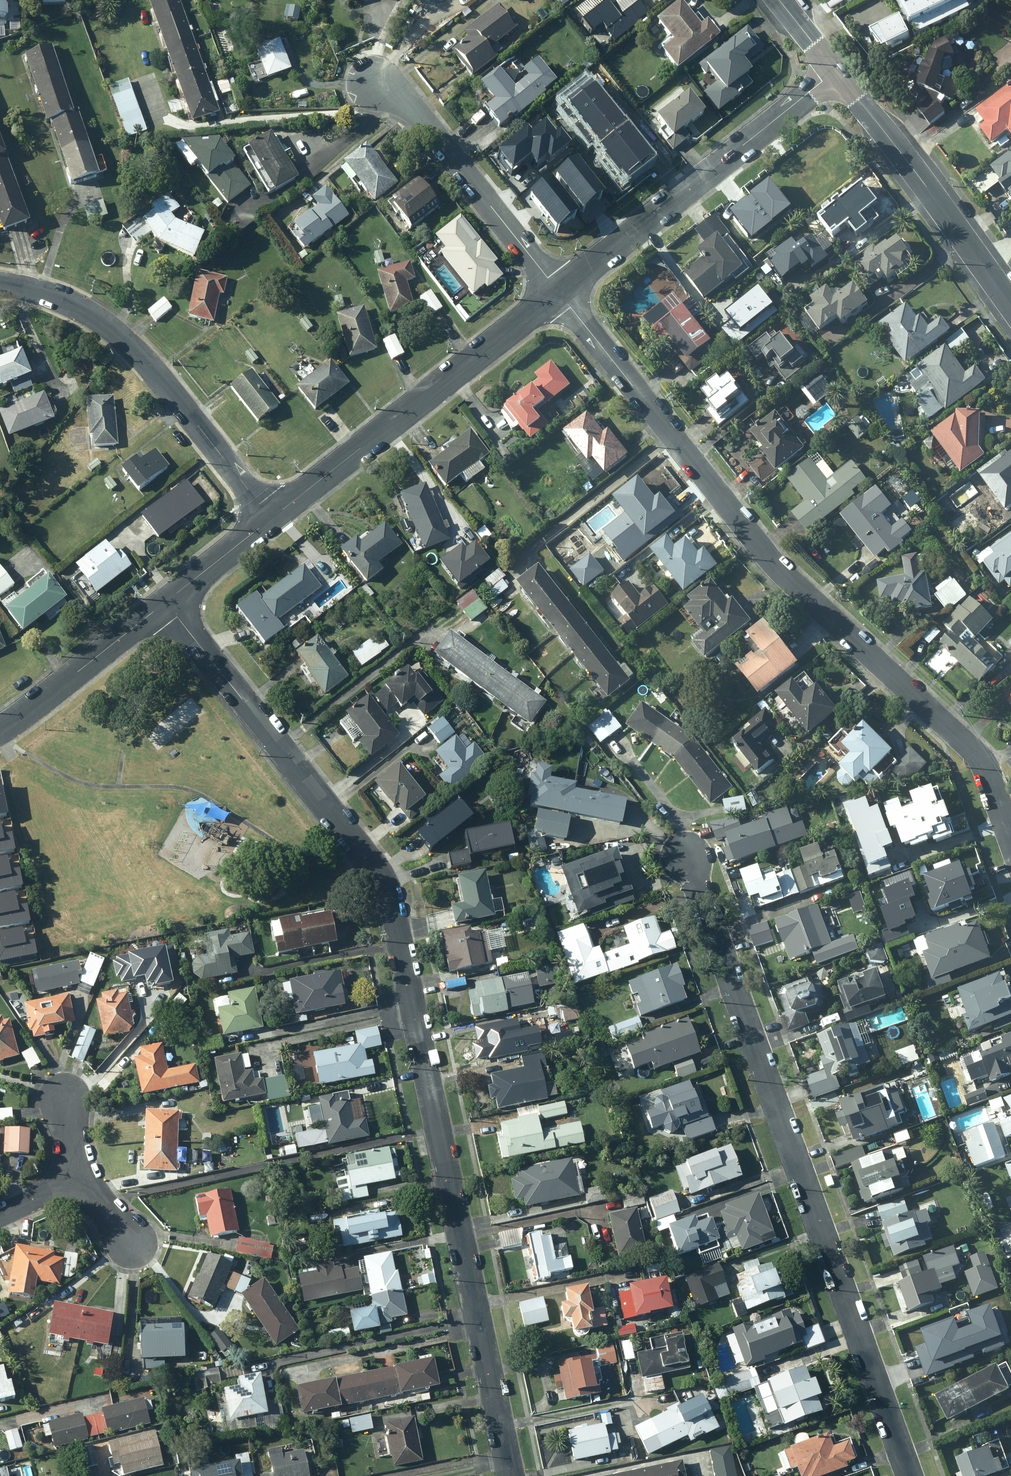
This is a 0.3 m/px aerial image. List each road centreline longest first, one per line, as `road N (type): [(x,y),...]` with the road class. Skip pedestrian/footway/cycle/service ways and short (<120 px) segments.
road 1 (residential): [(167,601),(392,893),(510,1475)]
road 2 (residential): [(1010,835),(982,760),(760,551),(557,291)]
road 3 (residential): [(909,1475),(687,854)]
road 4 (residential): [(0,281),(98,316),(139,352),(272,518)]
road 5 (residential): [(272,518),(557,291)]
road 6 (residential): [(557,291),(834,70)]
road 7 (tertiary): [(1010,306),(834,70)]
road 8 (residential): [(557,291),(418,114),(380,86)]
road 9 (residential): [(0,731),(167,601)]
road 10 (residential): [(167,601),(272,518)]

